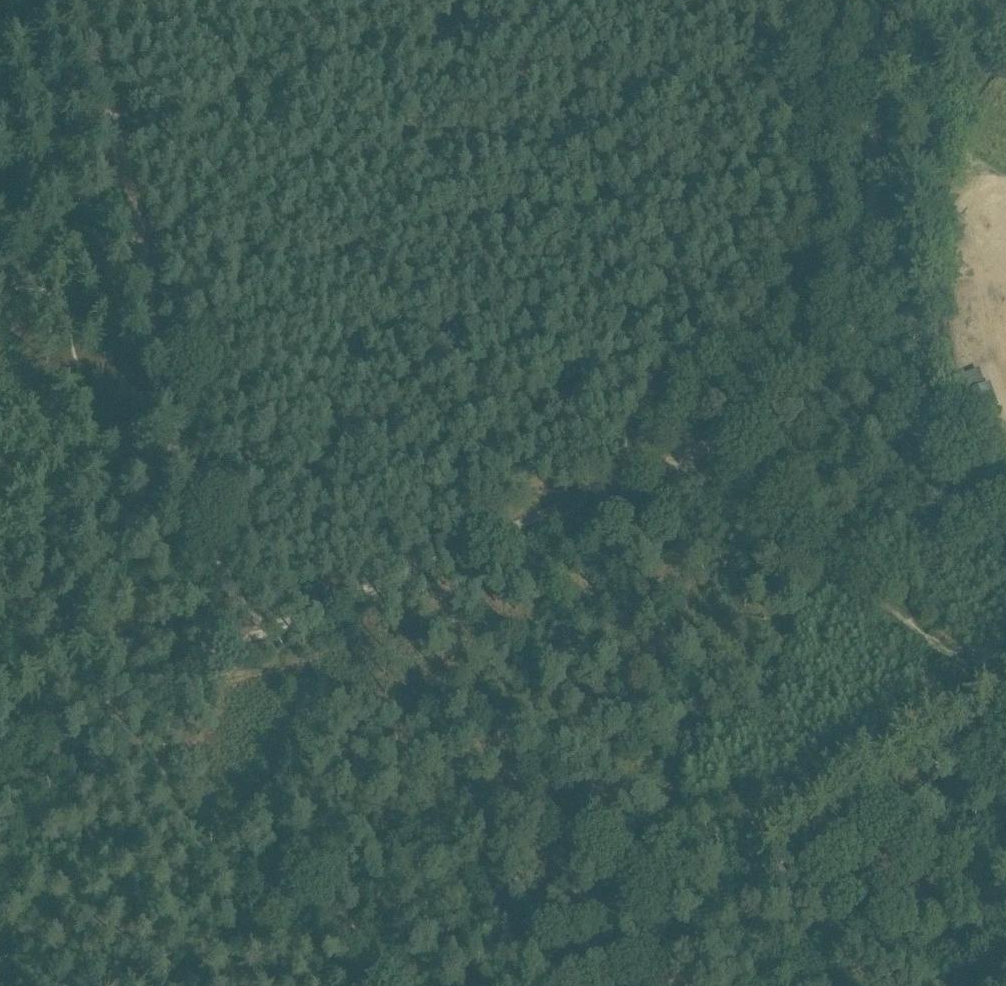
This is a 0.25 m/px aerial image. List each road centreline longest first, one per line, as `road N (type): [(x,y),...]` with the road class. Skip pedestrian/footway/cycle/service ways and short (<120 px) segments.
road 1 (track): [(271,627),(221,577),(187,470),(90,0)]
road 2 (track): [(681,455),(809,396),(860,318),(872,152),(868,0)]
road 3 (track): [(271,627),(0,745)]

